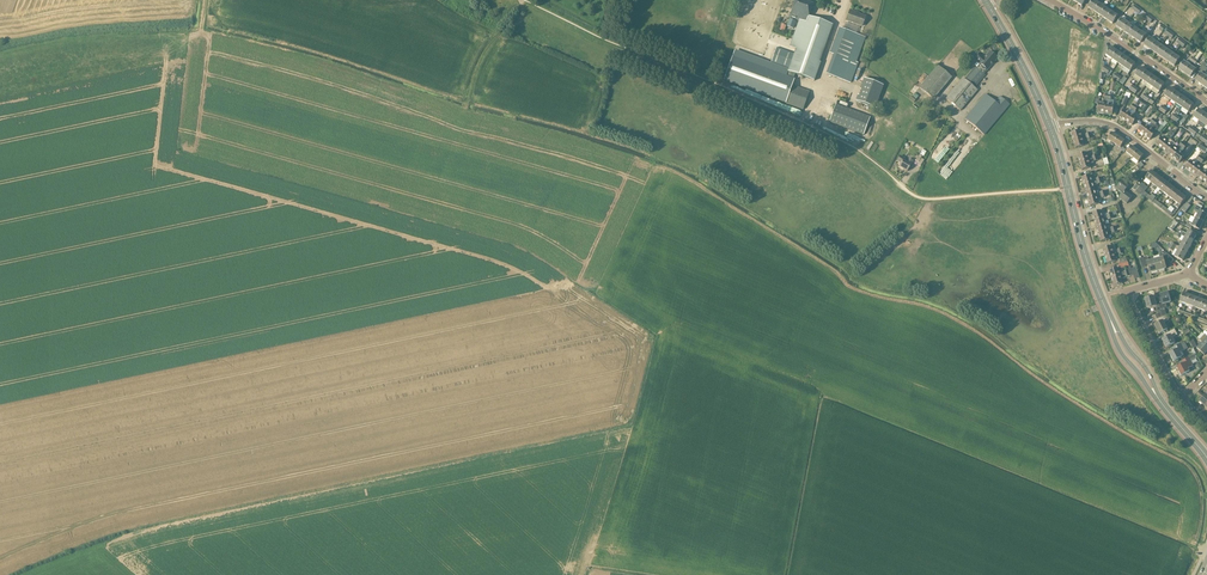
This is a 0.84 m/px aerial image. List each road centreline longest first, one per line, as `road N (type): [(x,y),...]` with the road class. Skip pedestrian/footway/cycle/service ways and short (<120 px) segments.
road 1 (secondary): [(1206,458),(1120,343),(1084,251),(1050,128)]
road 2 (residential): [(1182,399),(1125,292),(1190,274)]
road 3 (residential): [(1049,0),(1206,103)]
road 4 (residential): [(1206,196),(1115,126),(1082,121),(1050,128)]
road 5 (track): [(1056,189),(933,199),(900,185)]
road 6 (secondary): [(1050,128),(987,1)]
road 7 (track): [(521,0),(516,18),(481,54),(464,108)]

